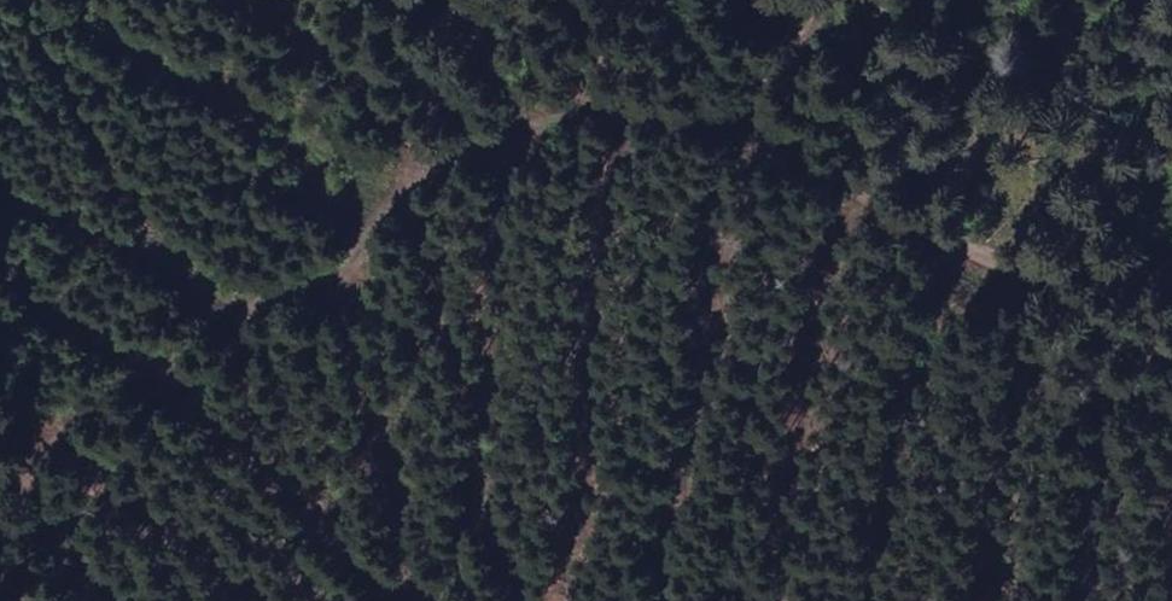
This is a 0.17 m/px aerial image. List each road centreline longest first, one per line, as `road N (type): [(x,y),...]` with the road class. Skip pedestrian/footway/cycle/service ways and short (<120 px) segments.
road 1 (track): [(853,0),(797,81),(803,139),(1171,351)]

